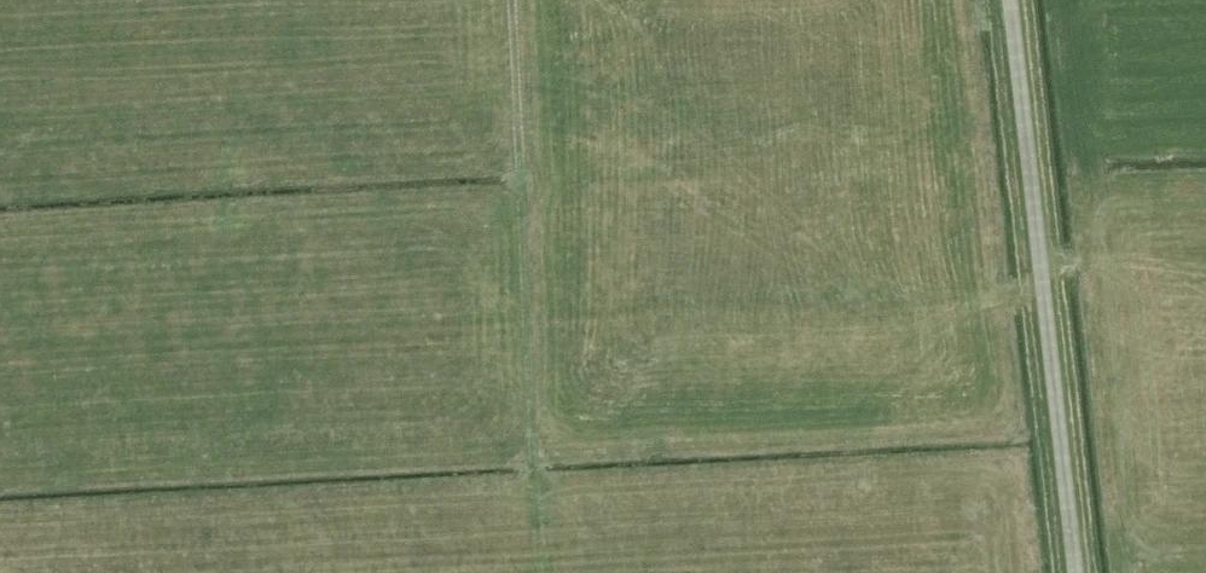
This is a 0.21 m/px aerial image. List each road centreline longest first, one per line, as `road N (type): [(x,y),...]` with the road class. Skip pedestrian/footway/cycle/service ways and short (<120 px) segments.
road 1 (unclassified): [(1011,0),(1077,572)]

